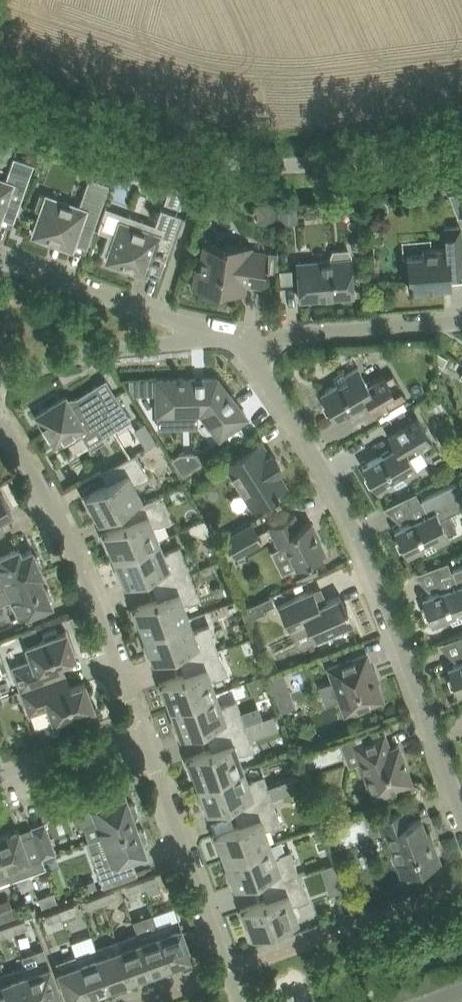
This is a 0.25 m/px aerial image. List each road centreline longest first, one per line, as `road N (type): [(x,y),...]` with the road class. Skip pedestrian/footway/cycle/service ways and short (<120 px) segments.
road 1 (residential): [(224,331),(253,355),(290,410),(355,532),(461,807)]
road 2 (residential): [(0,420),(42,491),(142,731)]
road 3 (residential): [(142,731),(240,1001)]
road 4 (residential): [(224,331),(461,317)]
road 5 (residential): [(0,255),(224,331)]
road 6 (residential): [(0,375),(97,350),(224,331)]
road 7 (residential): [(0,771),(142,731)]

